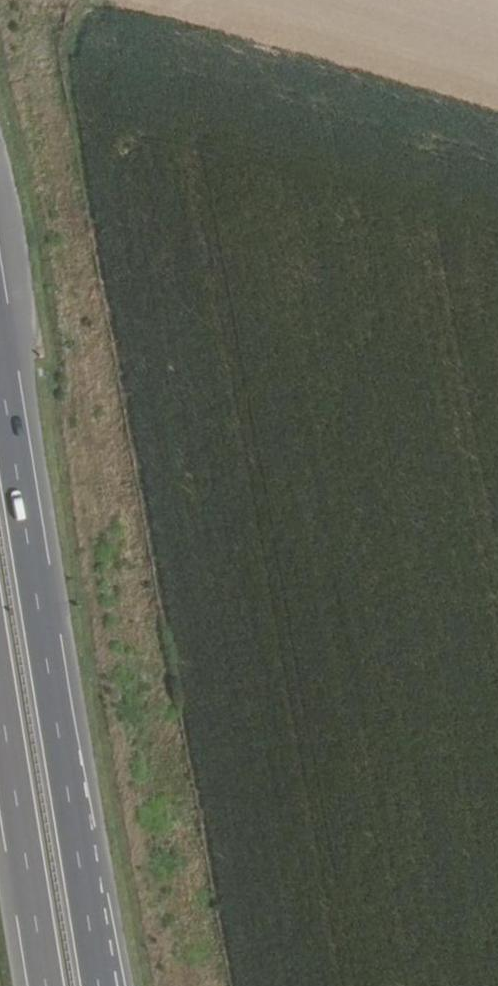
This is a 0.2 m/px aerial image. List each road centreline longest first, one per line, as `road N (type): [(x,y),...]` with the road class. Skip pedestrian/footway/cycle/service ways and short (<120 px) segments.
road 1 (motorway): [(99,985),(0,364)]
road 2 (track): [(497,126),(67,0)]
road 3 (motorway): [(0,722),(43,985)]

